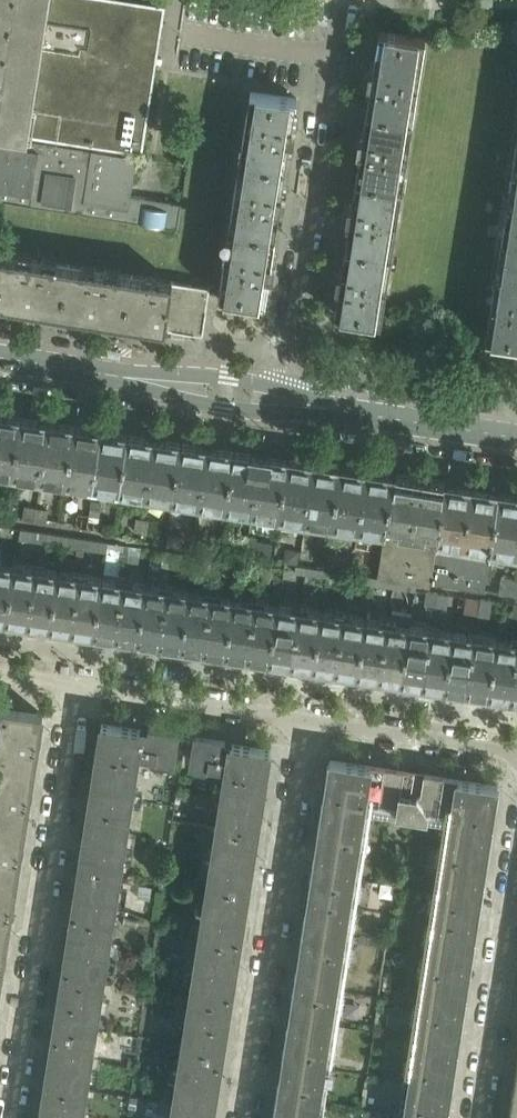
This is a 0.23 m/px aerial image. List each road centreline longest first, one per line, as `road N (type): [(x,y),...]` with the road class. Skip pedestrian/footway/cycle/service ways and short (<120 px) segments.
road 1 (residential): [(14,1117),(77,686)]
road 2 (residential): [(282,403),(342,0)]
road 3 (residential): [(309,723),(247,1117)]
road 4 (tertiary): [(282,403),(0,357)]
road 5 (residential): [(479,1117),(516,872)]
road 6 (tertiary): [(516,438),(282,403)]
road 7 (residential): [(77,686),(309,723)]
road 8 (residential): [(309,723),(516,753)]

